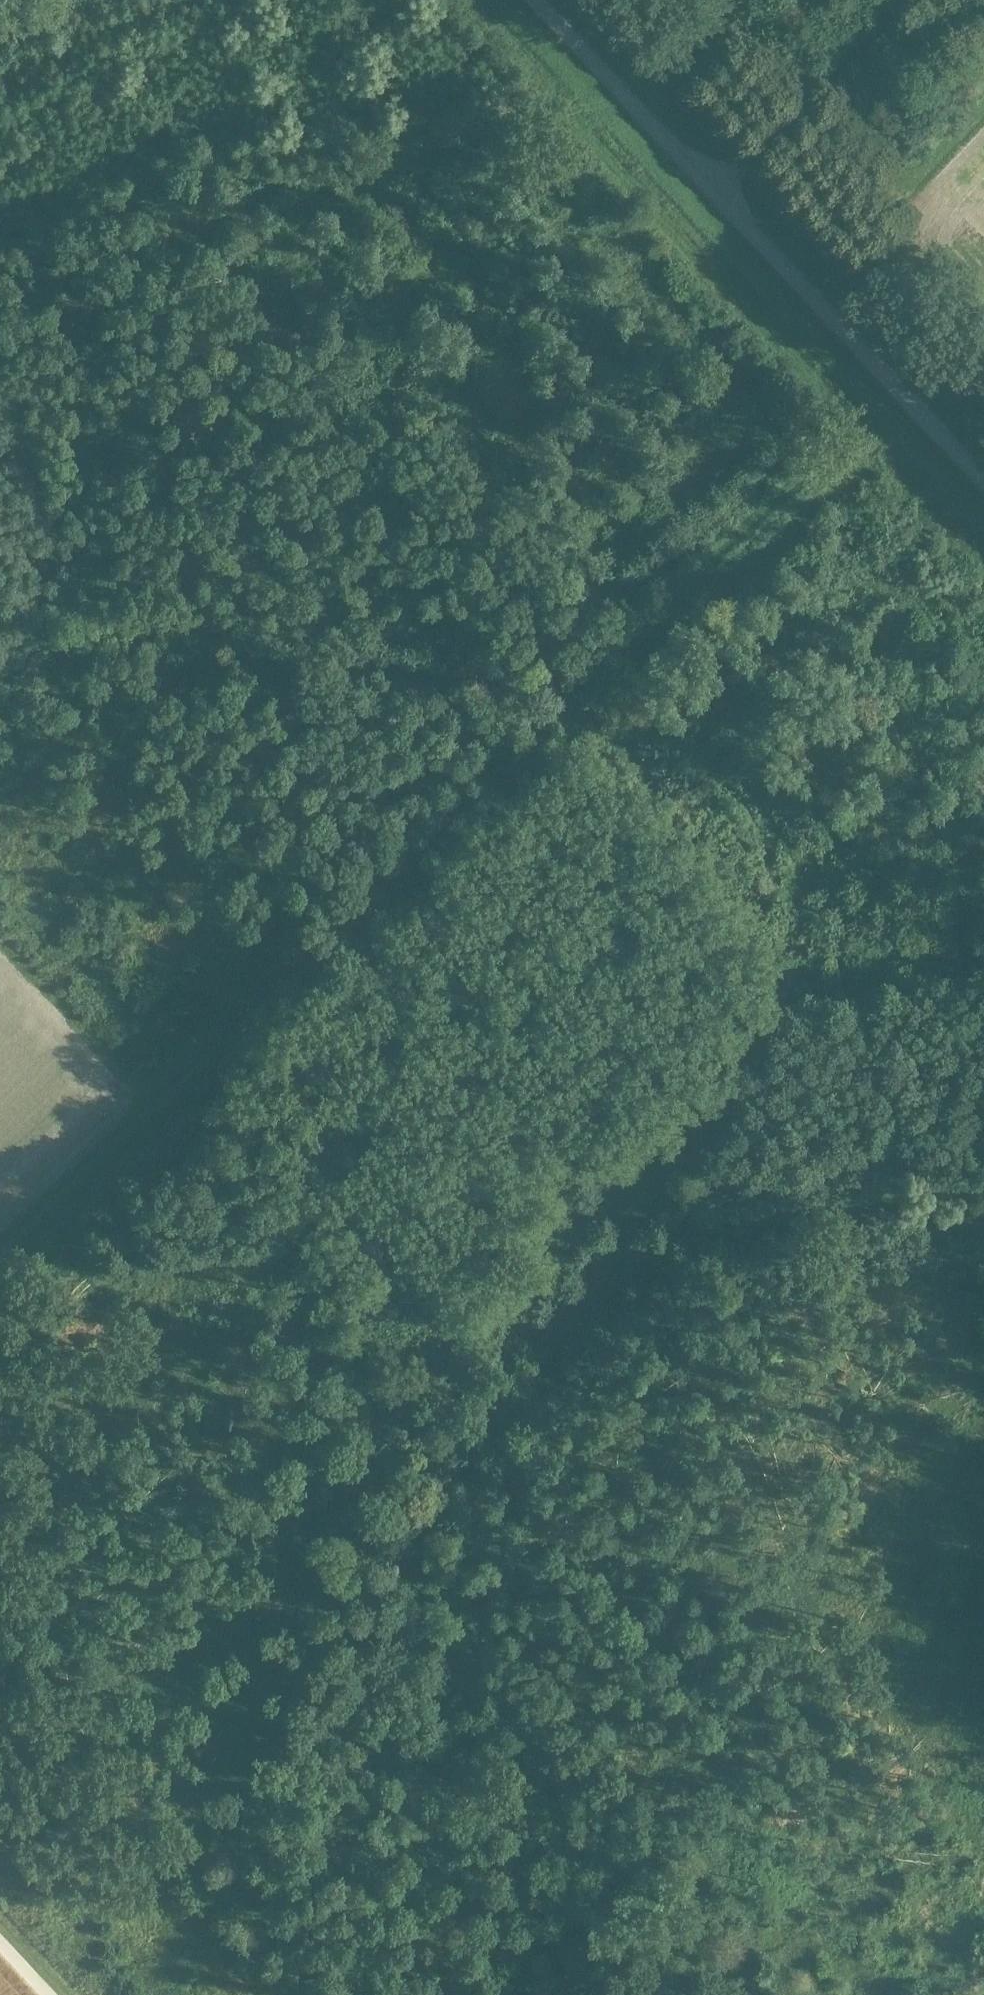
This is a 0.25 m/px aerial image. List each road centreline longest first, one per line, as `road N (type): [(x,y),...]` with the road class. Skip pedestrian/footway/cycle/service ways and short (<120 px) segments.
road 1 (unclassified): [(983,480),(533,0)]

